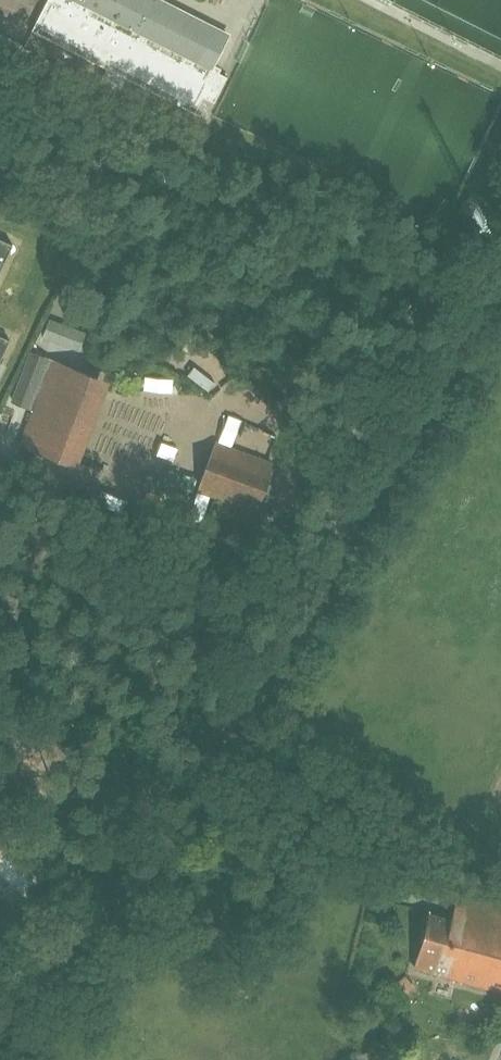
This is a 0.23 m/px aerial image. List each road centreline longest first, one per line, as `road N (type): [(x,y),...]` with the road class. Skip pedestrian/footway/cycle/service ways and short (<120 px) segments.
road 1 (unclassified): [(183,813),(500,276)]
road 2 (residential): [(0,1007),(115,904),(183,813)]
road 3 (residential): [(0,731),(69,784),(144,795),(183,813)]

